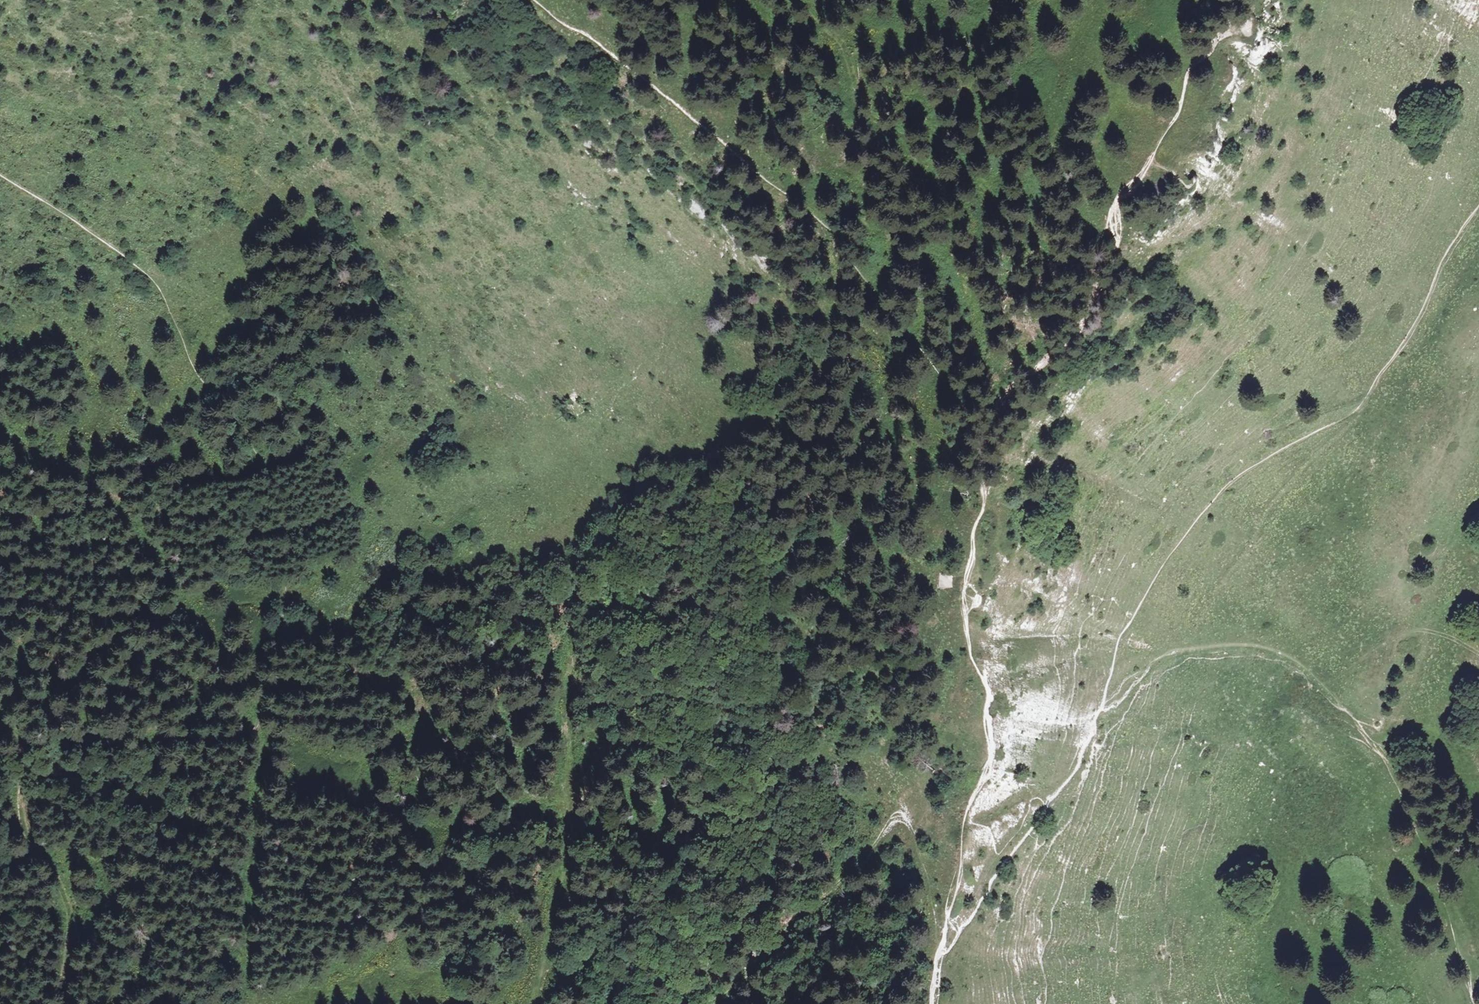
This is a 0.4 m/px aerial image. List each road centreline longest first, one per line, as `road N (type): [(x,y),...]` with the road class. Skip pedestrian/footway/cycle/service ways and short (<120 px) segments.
road 1 (track): [(0,709),(29,765),(28,814),(69,882),(78,917),(59,1003)]

